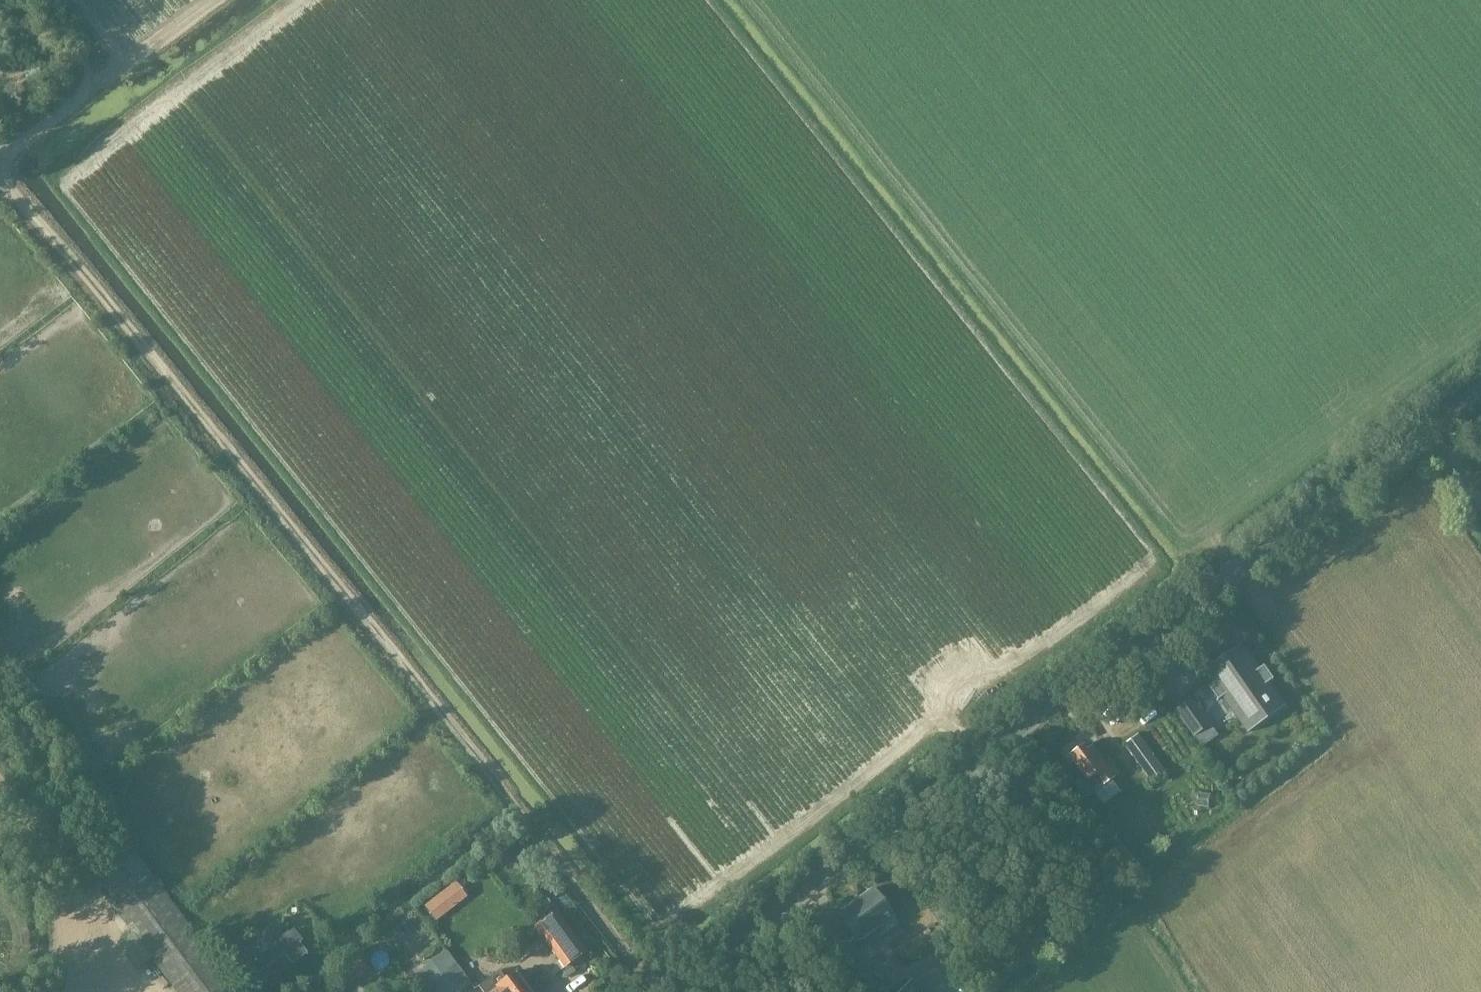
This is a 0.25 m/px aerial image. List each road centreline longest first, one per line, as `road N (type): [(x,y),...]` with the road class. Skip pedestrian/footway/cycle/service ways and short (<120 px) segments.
road 1 (track): [(0,167),(8,187),(410,676),(655,991)]
road 2 (unclassified): [(666,991),(1480,389)]
road 3 (track): [(113,70),(0,154)]

